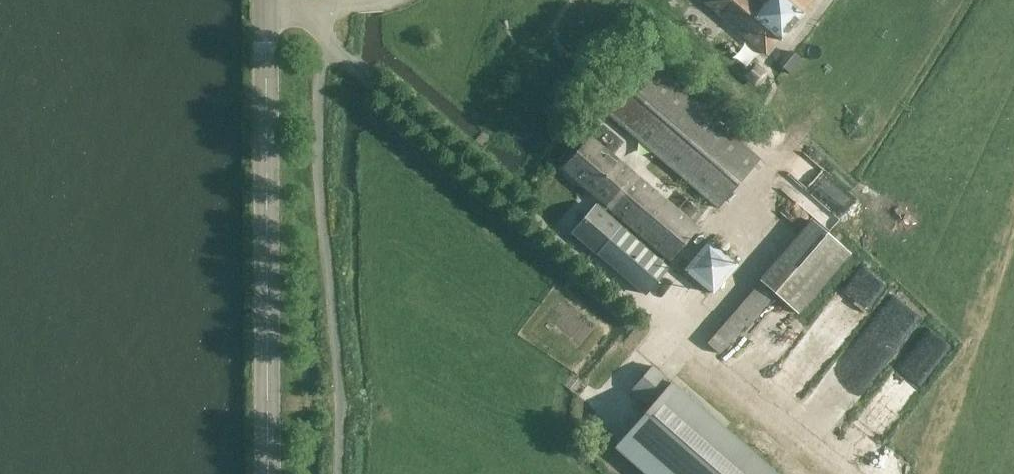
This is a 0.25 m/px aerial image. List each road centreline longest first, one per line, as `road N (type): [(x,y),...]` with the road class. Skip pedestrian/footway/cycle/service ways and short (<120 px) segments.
road 1 (track): [(863,473),(531,210),(325,30)]
road 2 (tertiary): [(271,473),(267,13)]

